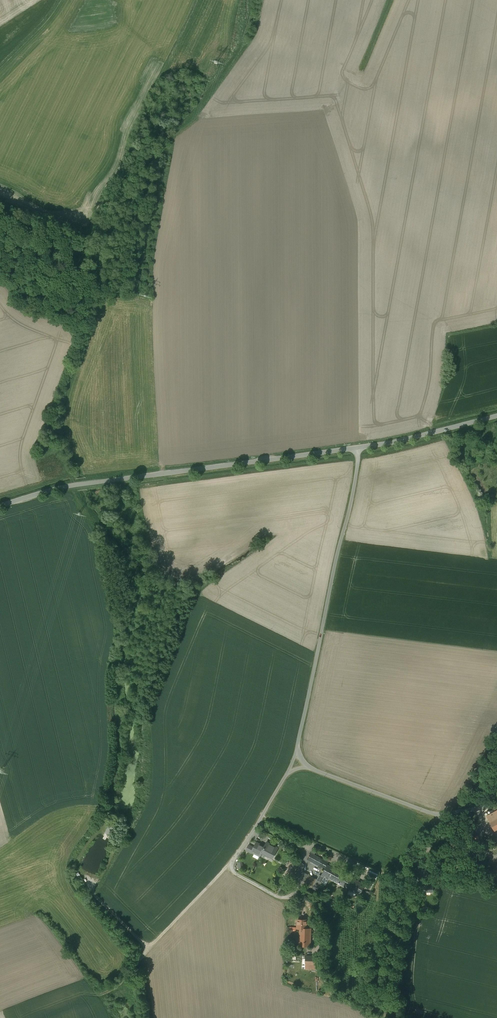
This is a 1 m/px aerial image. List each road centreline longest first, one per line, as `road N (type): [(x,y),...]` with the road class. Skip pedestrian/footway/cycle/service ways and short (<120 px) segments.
road 1 (unclassified): [(358,448),(292,763),(234,858)]
road 2 (tertiary): [(0,506),(74,486),(358,448)]
road 3 (track): [(232,863),(119,983),(96,992)]
road 4 (tertiary): [(358,448),(496,416)]

